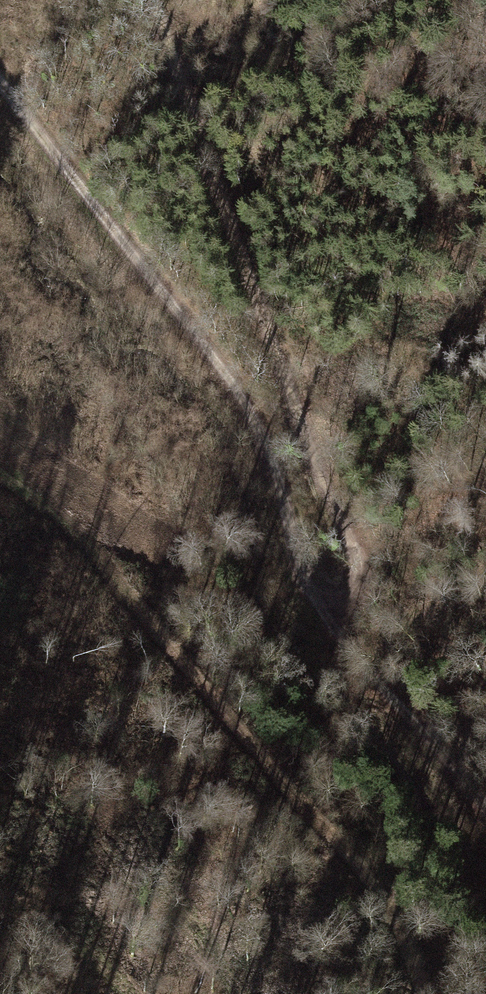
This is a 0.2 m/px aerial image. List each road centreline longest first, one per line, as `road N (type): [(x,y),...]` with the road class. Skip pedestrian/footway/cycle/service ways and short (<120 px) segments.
road 1 (track): [(485,801),(445,732),(340,608),(201,344),(0,83)]
road 2 (track): [(424,993),(394,904),(69,523),(0,473)]
road 3 (track): [(340,608),(374,584),(368,556),(325,467),(165,0)]

